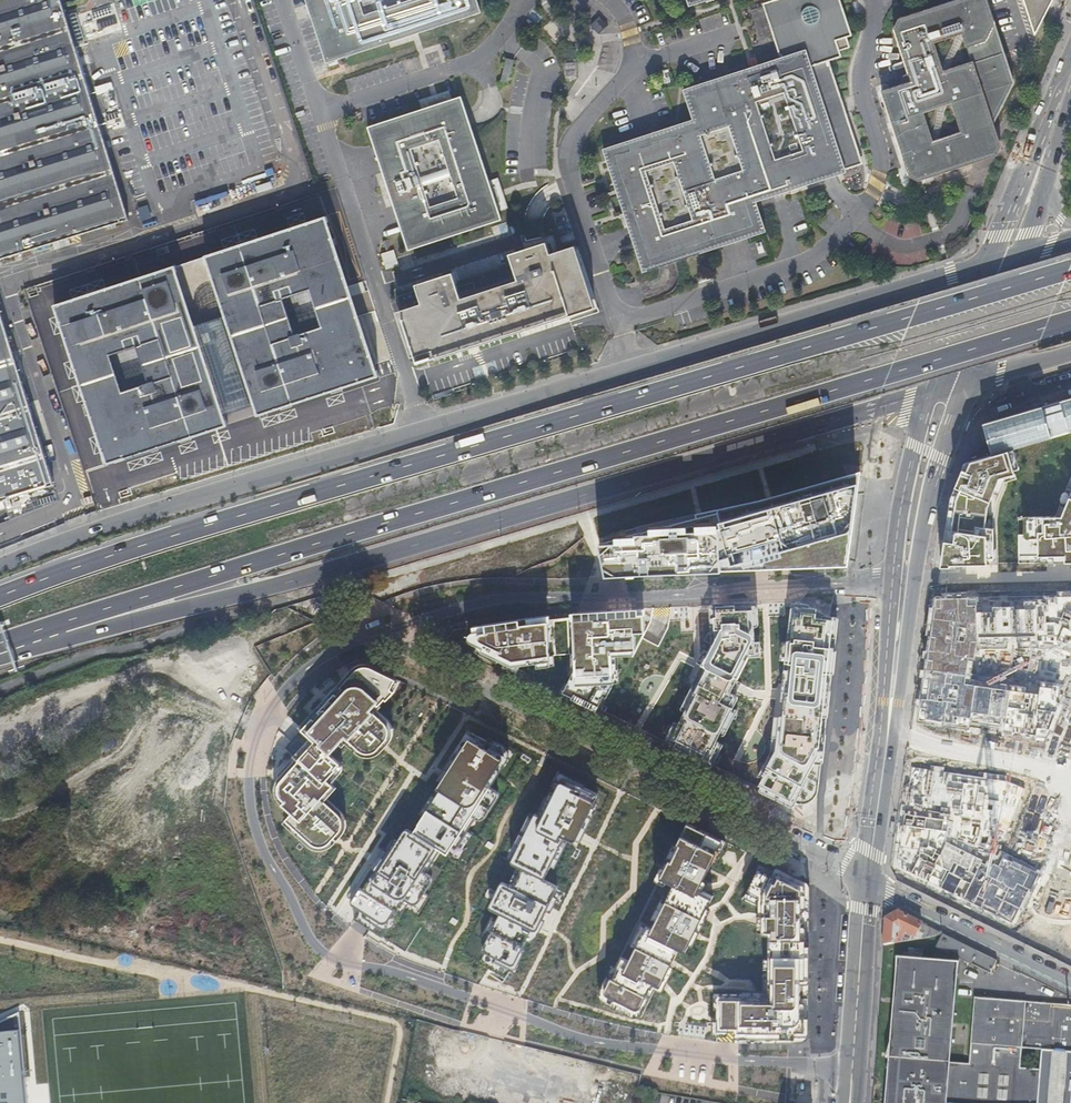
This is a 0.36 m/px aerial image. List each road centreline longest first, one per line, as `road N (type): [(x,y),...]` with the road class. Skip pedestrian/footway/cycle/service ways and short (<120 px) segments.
road 1 (residential): [(892,590),(804,586),(455,611),(344,645),(307,669),(265,717),(251,759),(258,839),(305,931),(332,960),(410,978),(596,1042),(849,1074)]
road 2 (motorway): [(1070,270),(247,514),(0,597)]
road 3 (motorway): [(62,624),(1070,321)]
road 4 (motorway): [(62,624),(88,636),(272,586),(930,391)]
road 5 (tertiary): [(630,370),(0,567)]
road 6 (secondary): [(877,811),(916,570),(967,382)]
road 7 (tertiary): [(985,268),(630,370)]
road 8 (residential): [(1070,984),(864,884)]
road 9 (secondary): [(892,590),(877,811)]
road 10 (secondary): [(1070,78),(985,268)]
road 11 (secondary): [(930,391),(903,498),(892,590)]
road 12 (secondary): [(864,884),(849,1074)]
road 13 (secondary): [(967,382),(1019,257)]
road 14 (secondary): [(985,268),(930,391)]

